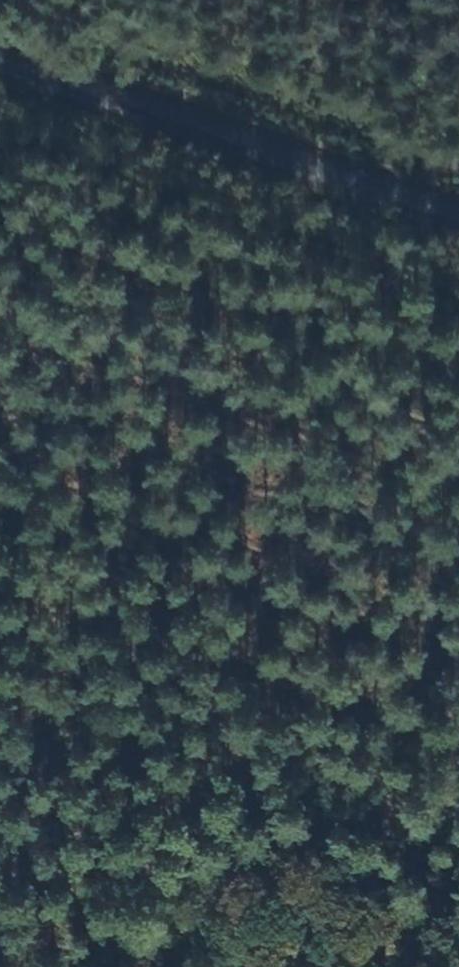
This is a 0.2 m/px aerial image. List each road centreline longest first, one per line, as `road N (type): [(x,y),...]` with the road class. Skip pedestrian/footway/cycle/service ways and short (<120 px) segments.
road 1 (tertiary): [(458,222),(0,63)]

